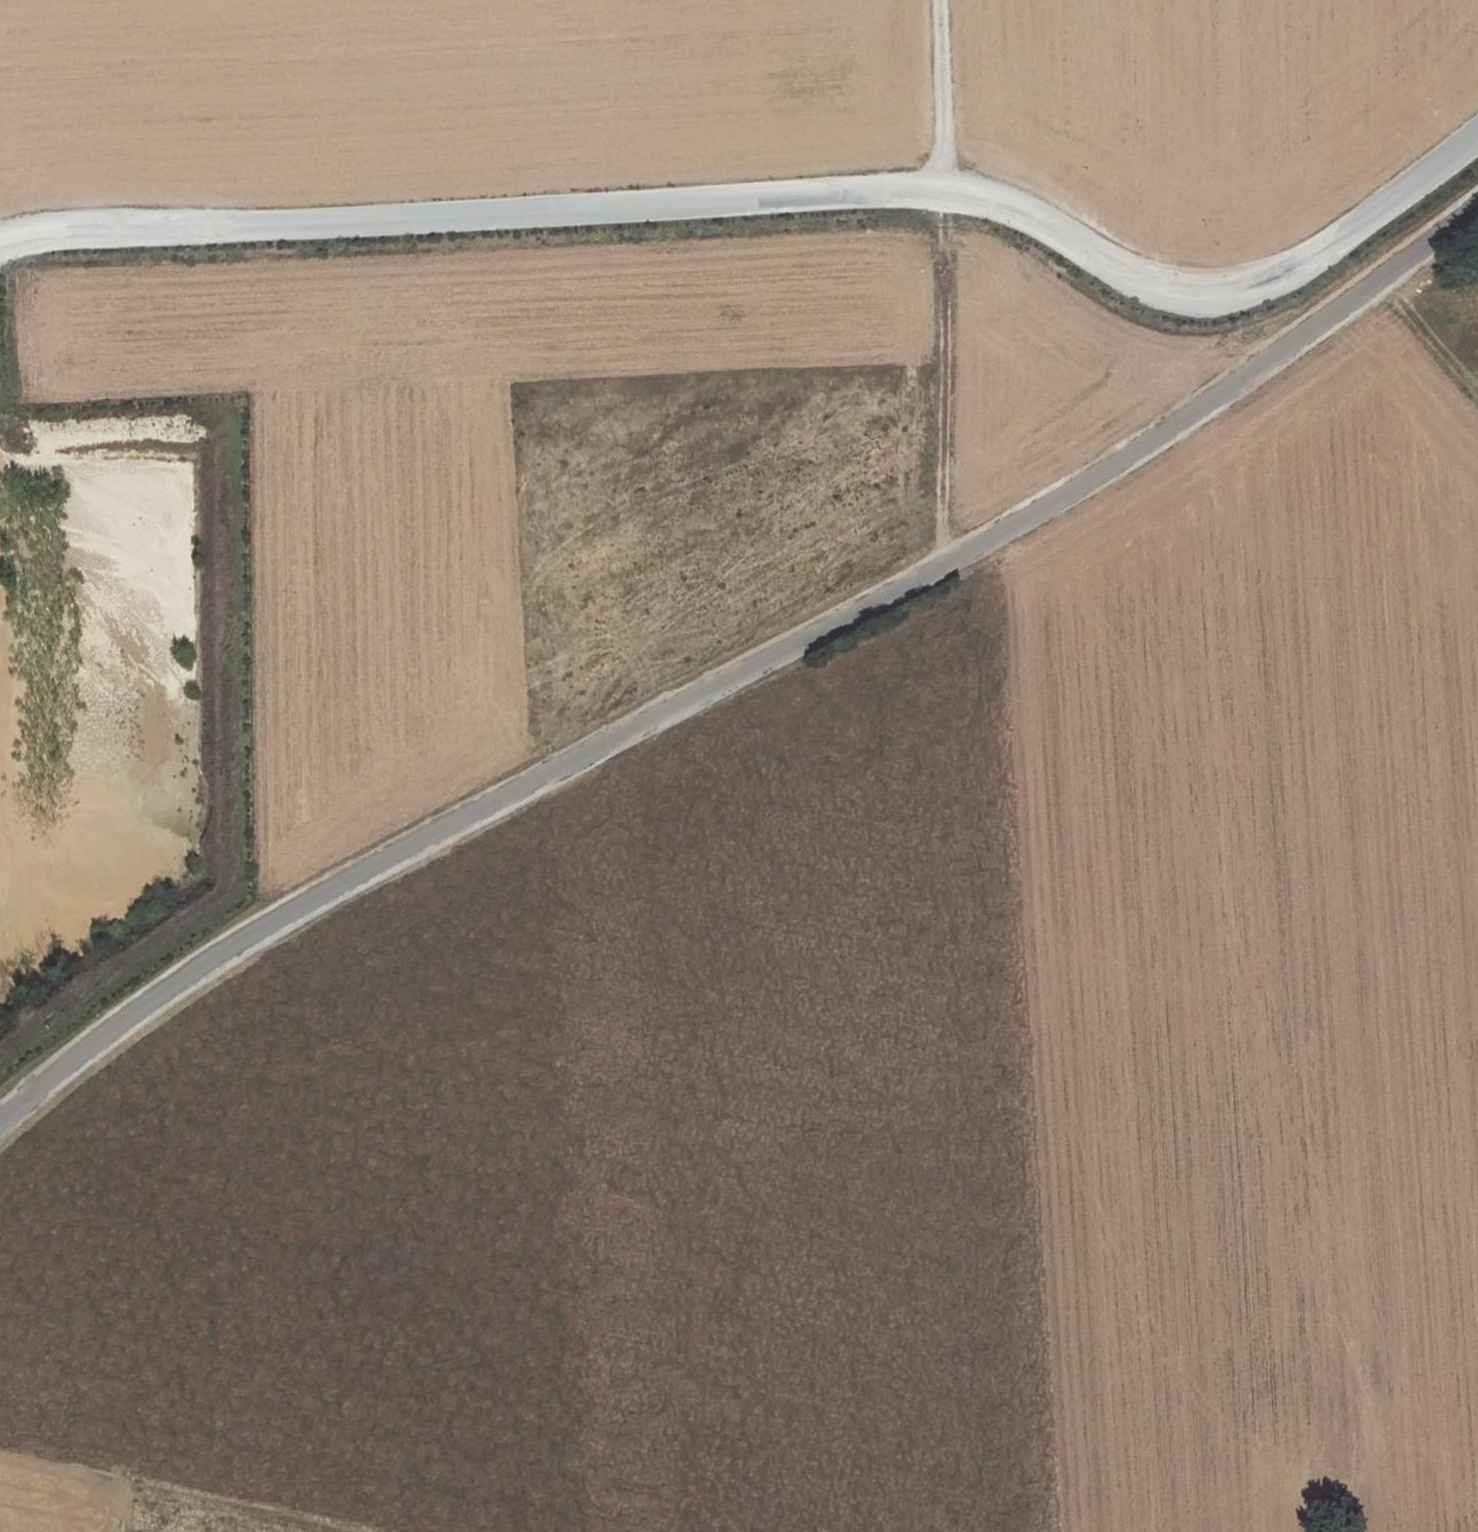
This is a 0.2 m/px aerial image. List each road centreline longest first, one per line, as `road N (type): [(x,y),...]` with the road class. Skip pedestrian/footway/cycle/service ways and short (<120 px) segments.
road 1 (unclassified): [(1477,204),(1184,417),(942,564),(228,946),(0,1117)]
road 2 (track): [(936,0),(942,564)]

